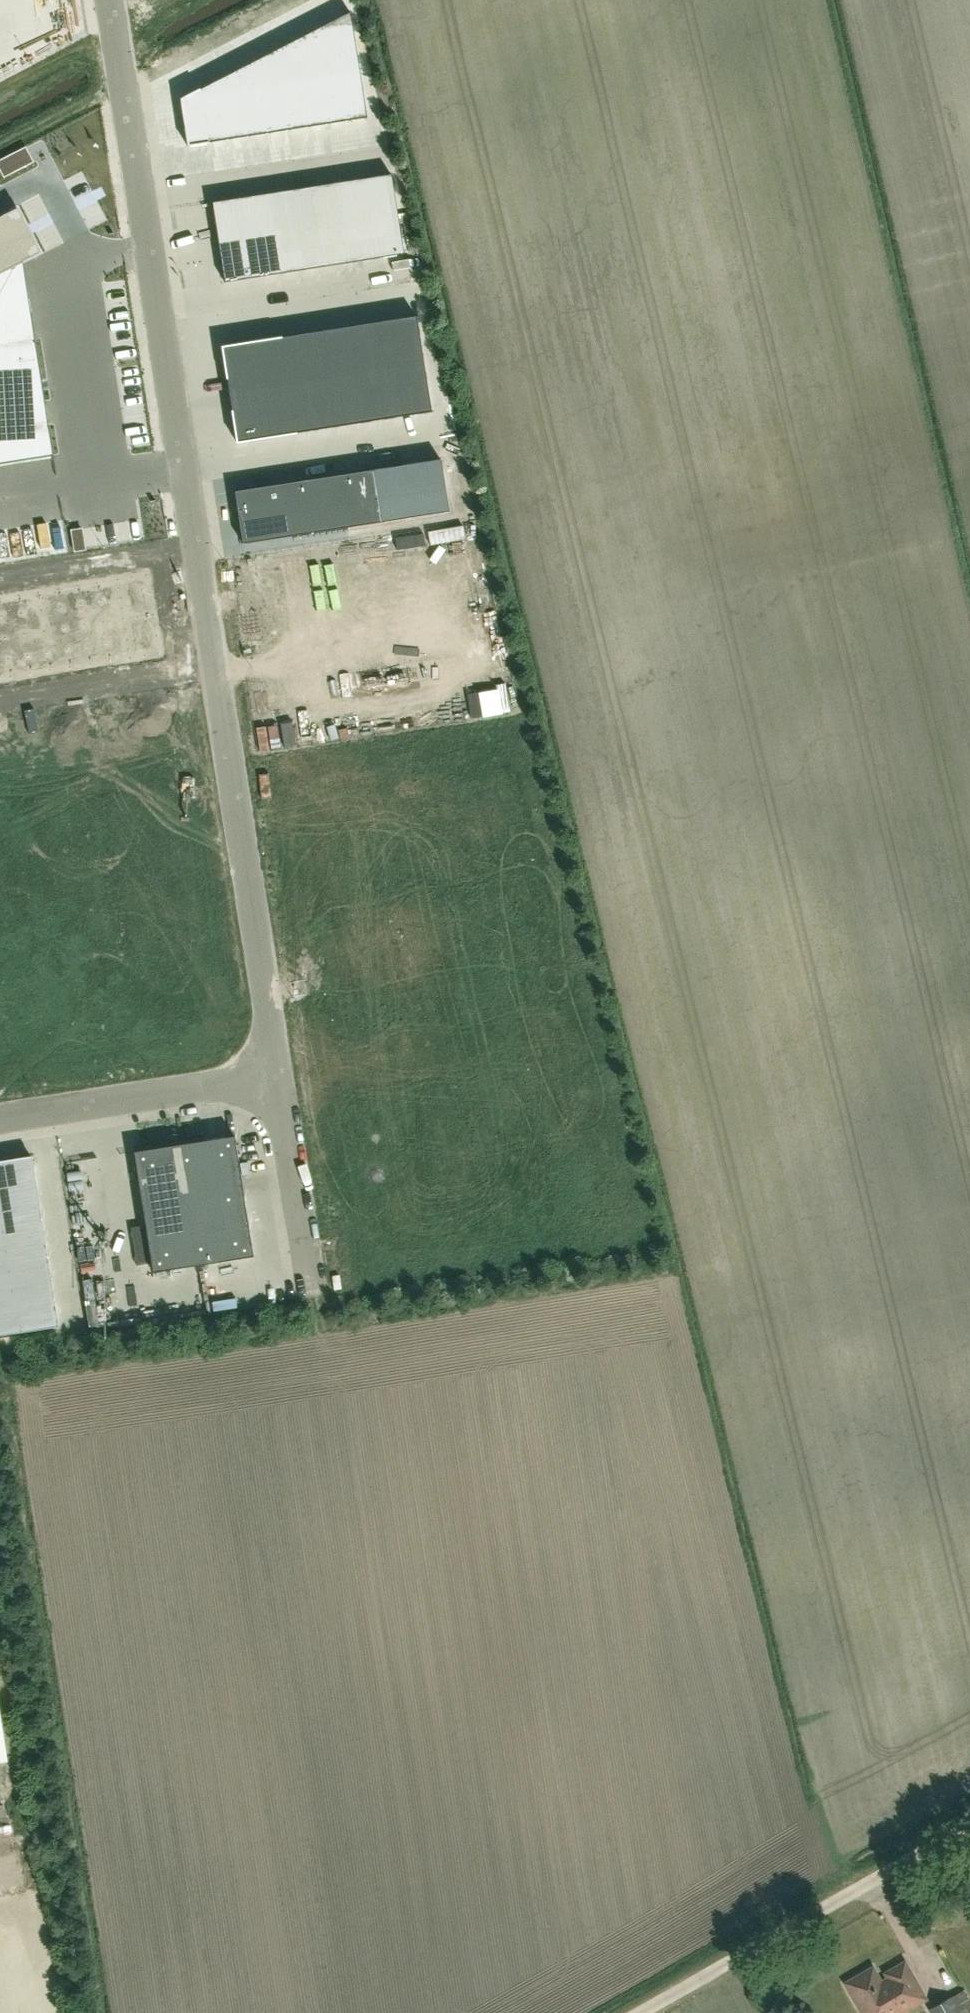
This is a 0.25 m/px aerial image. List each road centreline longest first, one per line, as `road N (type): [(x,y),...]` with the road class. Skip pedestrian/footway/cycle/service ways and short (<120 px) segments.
road 1 (unclassified): [(111,0),(276,1075)]
road 2 (unclassified): [(641,2012),(969,1825)]
road 3 (unclassified): [(0,1118),(276,1075)]
road 4 (unclassified): [(276,1075),(312,1292)]

